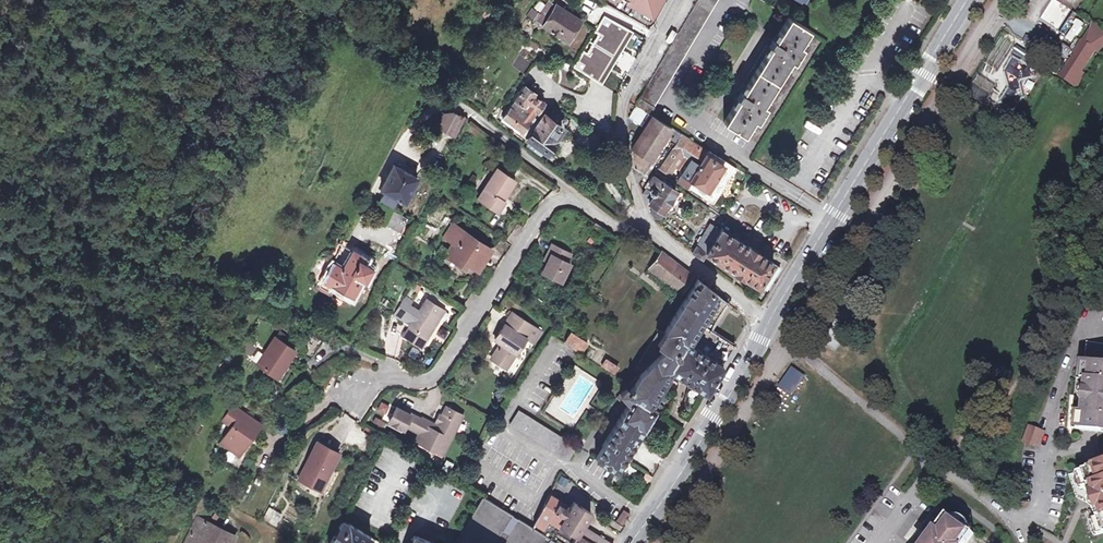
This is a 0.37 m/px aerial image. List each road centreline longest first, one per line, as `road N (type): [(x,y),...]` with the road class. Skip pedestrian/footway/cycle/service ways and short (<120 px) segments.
road 1 (residential): [(354,393),(435,378),(544,207),(572,197),(617,227),(654,232)]
road 2 (secondary): [(968,0),(767,321)]
road 3 (secondary): [(767,321),(627,542)]
road 4 (residential): [(654,232),(628,177),(622,116),(627,89),(680,0)]
road 5 (residential): [(654,232),(767,321)]
road 6 (track): [(572,197),(462,109)]

